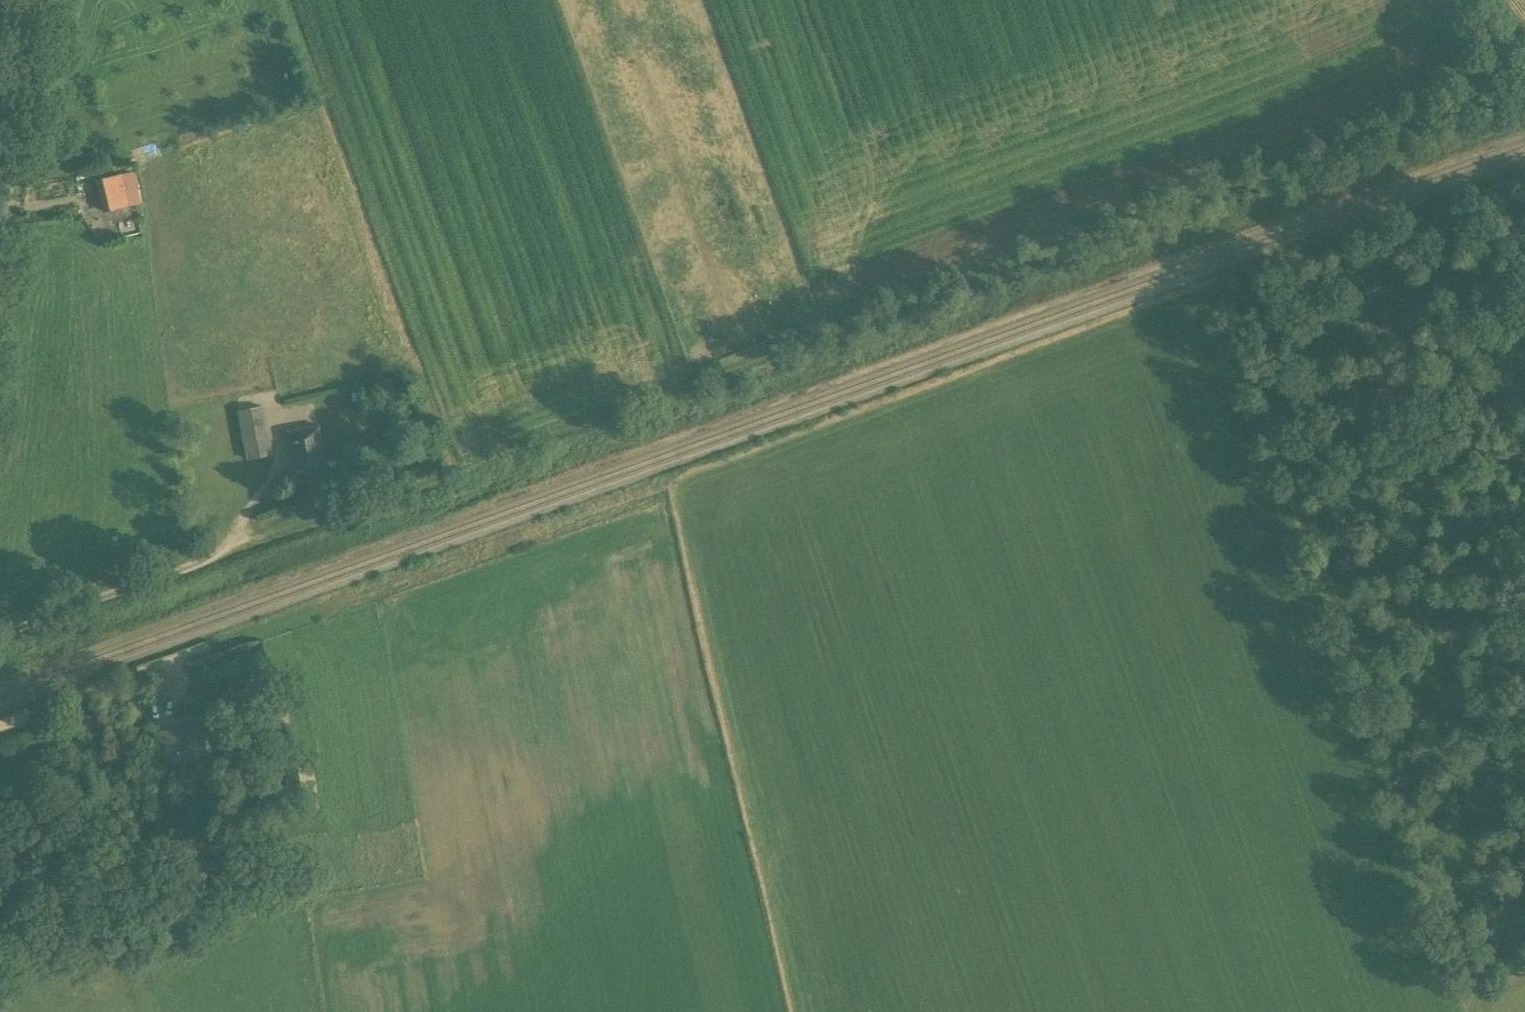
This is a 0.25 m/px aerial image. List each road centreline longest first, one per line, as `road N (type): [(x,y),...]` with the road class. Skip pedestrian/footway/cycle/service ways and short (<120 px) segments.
road 1 (track): [(0,628),(814,334)]
road 2 (unclassified): [(0,207),(36,0)]

